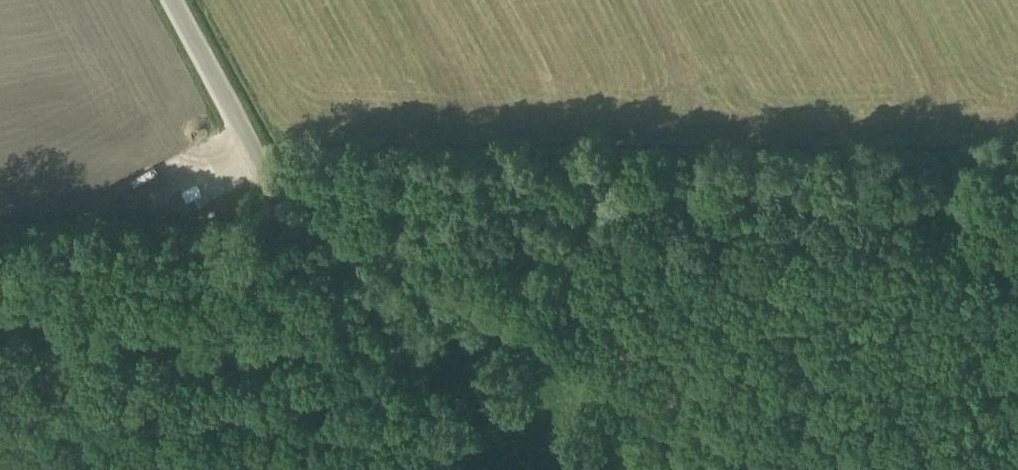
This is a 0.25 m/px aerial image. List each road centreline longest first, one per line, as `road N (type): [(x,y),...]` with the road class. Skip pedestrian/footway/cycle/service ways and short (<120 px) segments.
road 1 (unclassified): [(425,469),(170,0)]

